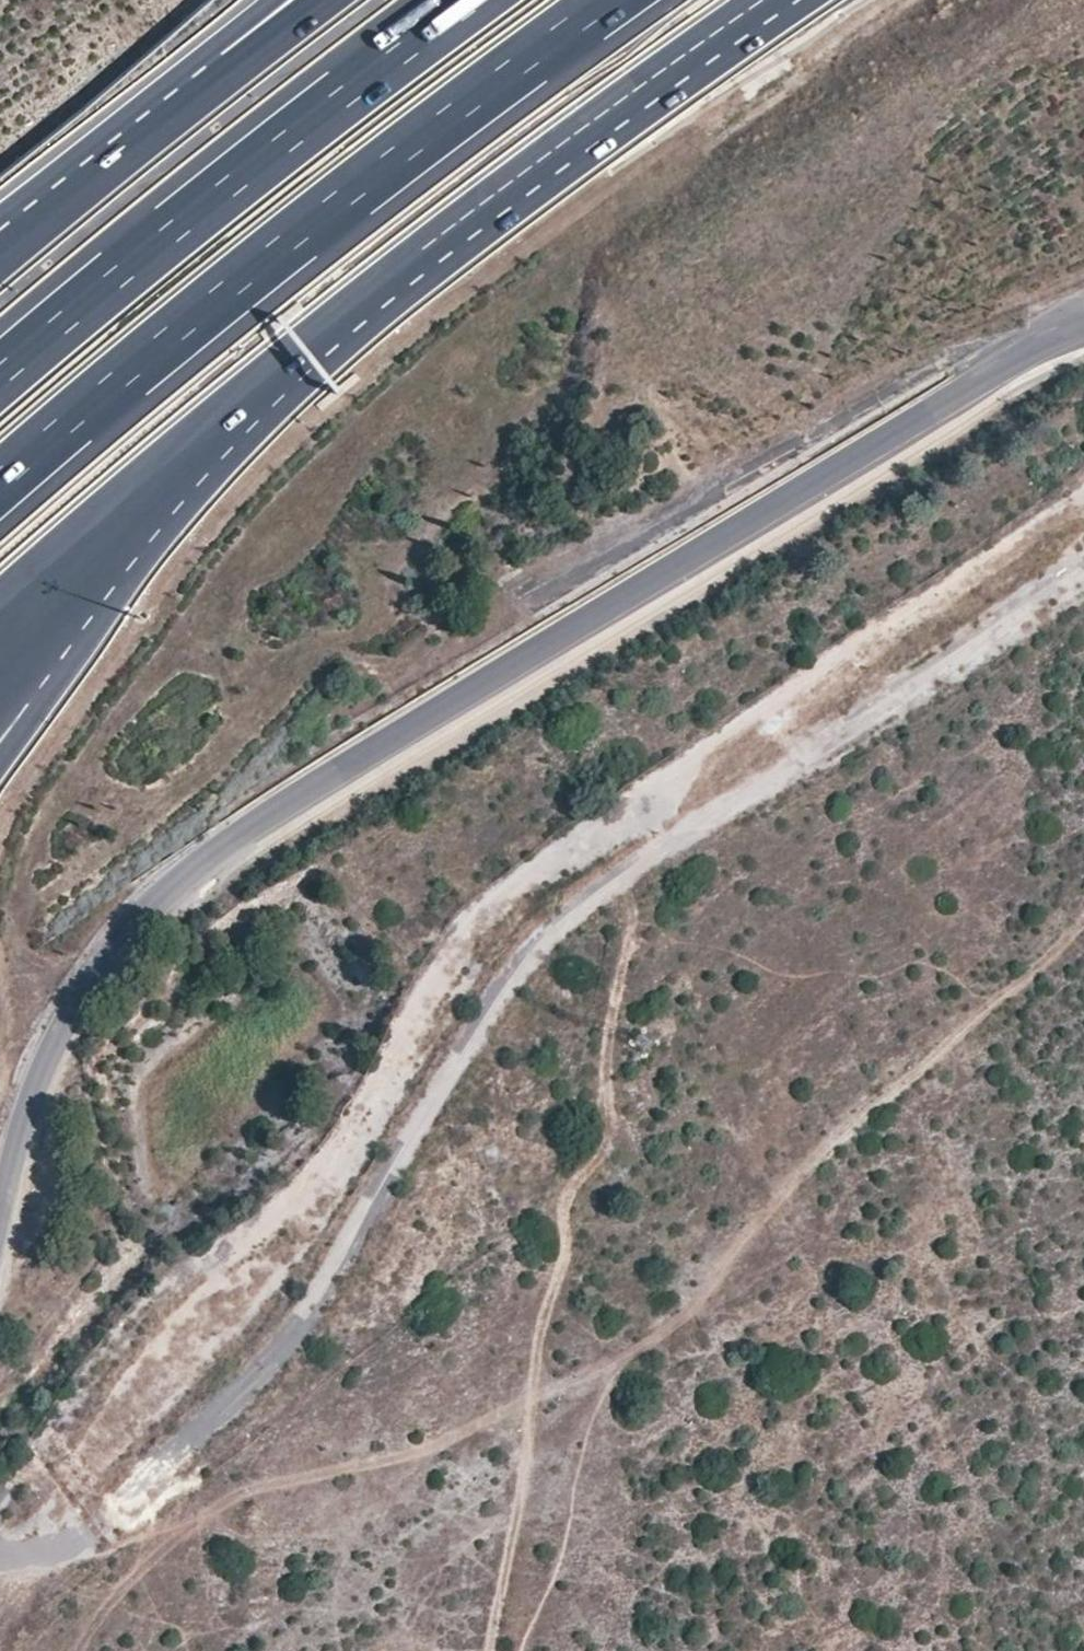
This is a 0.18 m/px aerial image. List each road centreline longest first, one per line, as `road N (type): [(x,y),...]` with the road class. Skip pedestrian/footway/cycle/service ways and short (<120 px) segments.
road 1 (residential): [(1083,327),(1056,333),(211,860),(98,968),(17,1140),(0,1243)]
road 2 (track): [(229,1500),(462,1436),(531,1387),(596,1388),(700,1312),(772,1207),(916,1083),(983,1001),(1083,909)]
road 3 (motorway): [(0,644),(153,490),(426,249),(766,0)]
road 4 (track): [(638,858),(571,899),(291,1333),(182,1458),(79,1549),(0,1561)]
road 5 (track): [(491,1650),(519,1517),(522,1431),(565,1252),(569,1198),(598,1137),(606,1020),(638,858)]
road 6 (motorway): [(0,482),(290,240),(611,0)]
road 7 (motorway): [(473,0),(240,177),(0,376)]
road 8 (track): [(1083,580),(638,858)]
road 9 (motorway): [(290,6),(0,245)]

